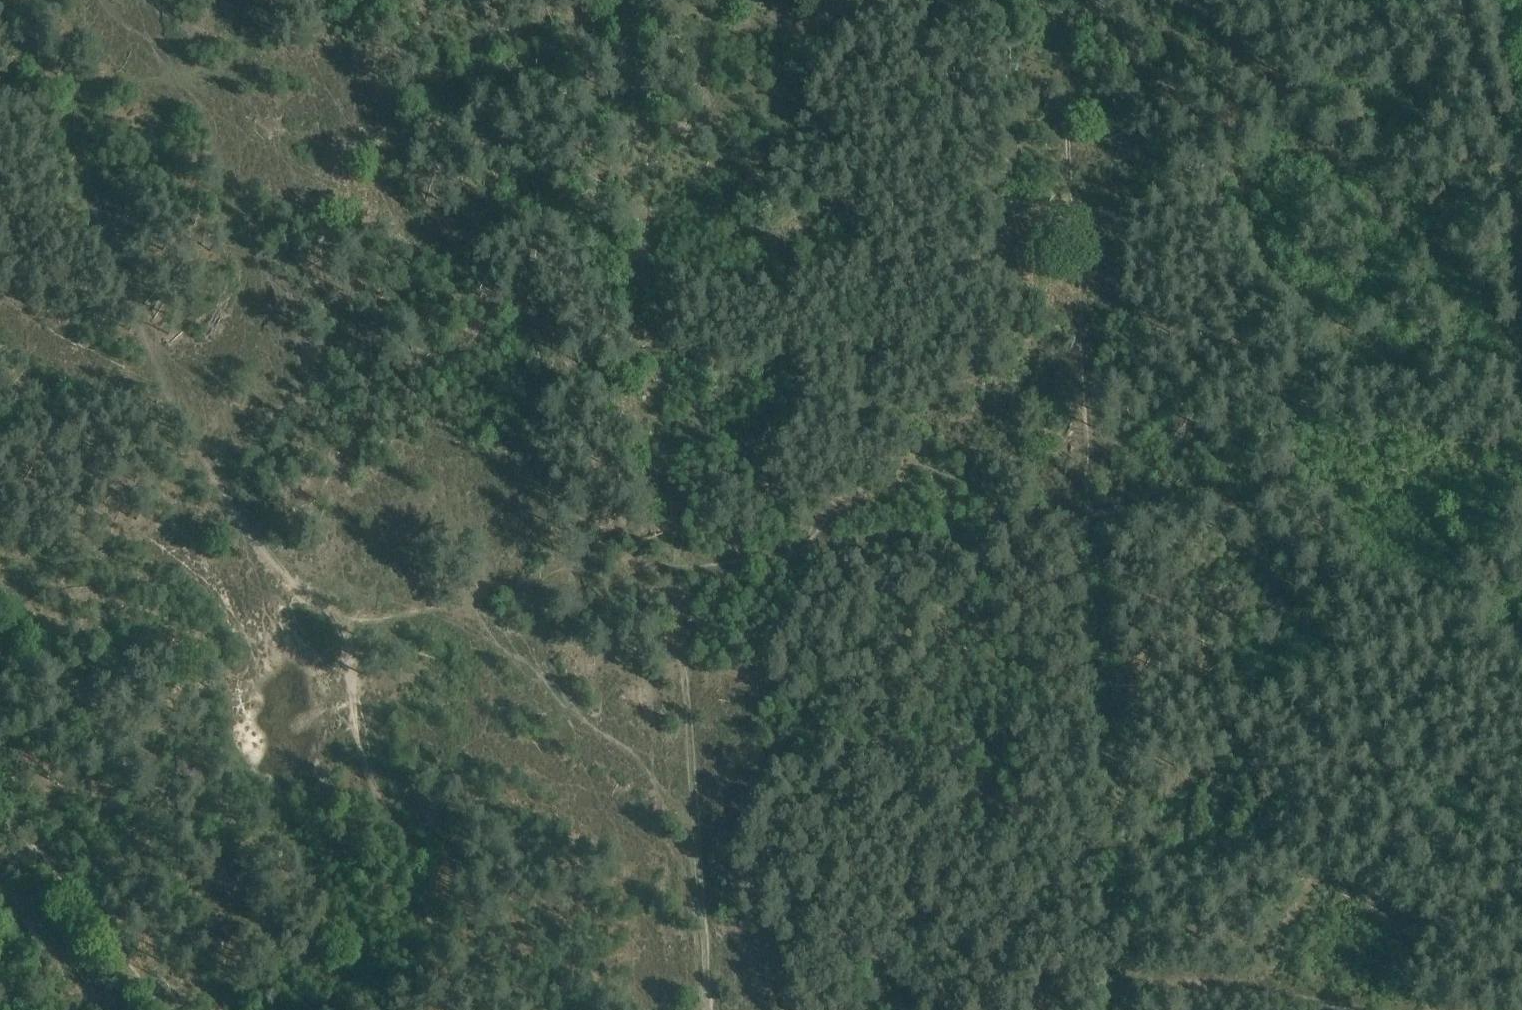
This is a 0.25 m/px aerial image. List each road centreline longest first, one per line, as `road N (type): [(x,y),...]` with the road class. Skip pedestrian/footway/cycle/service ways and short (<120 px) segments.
road 1 (track): [(165,1009),(0,801)]

